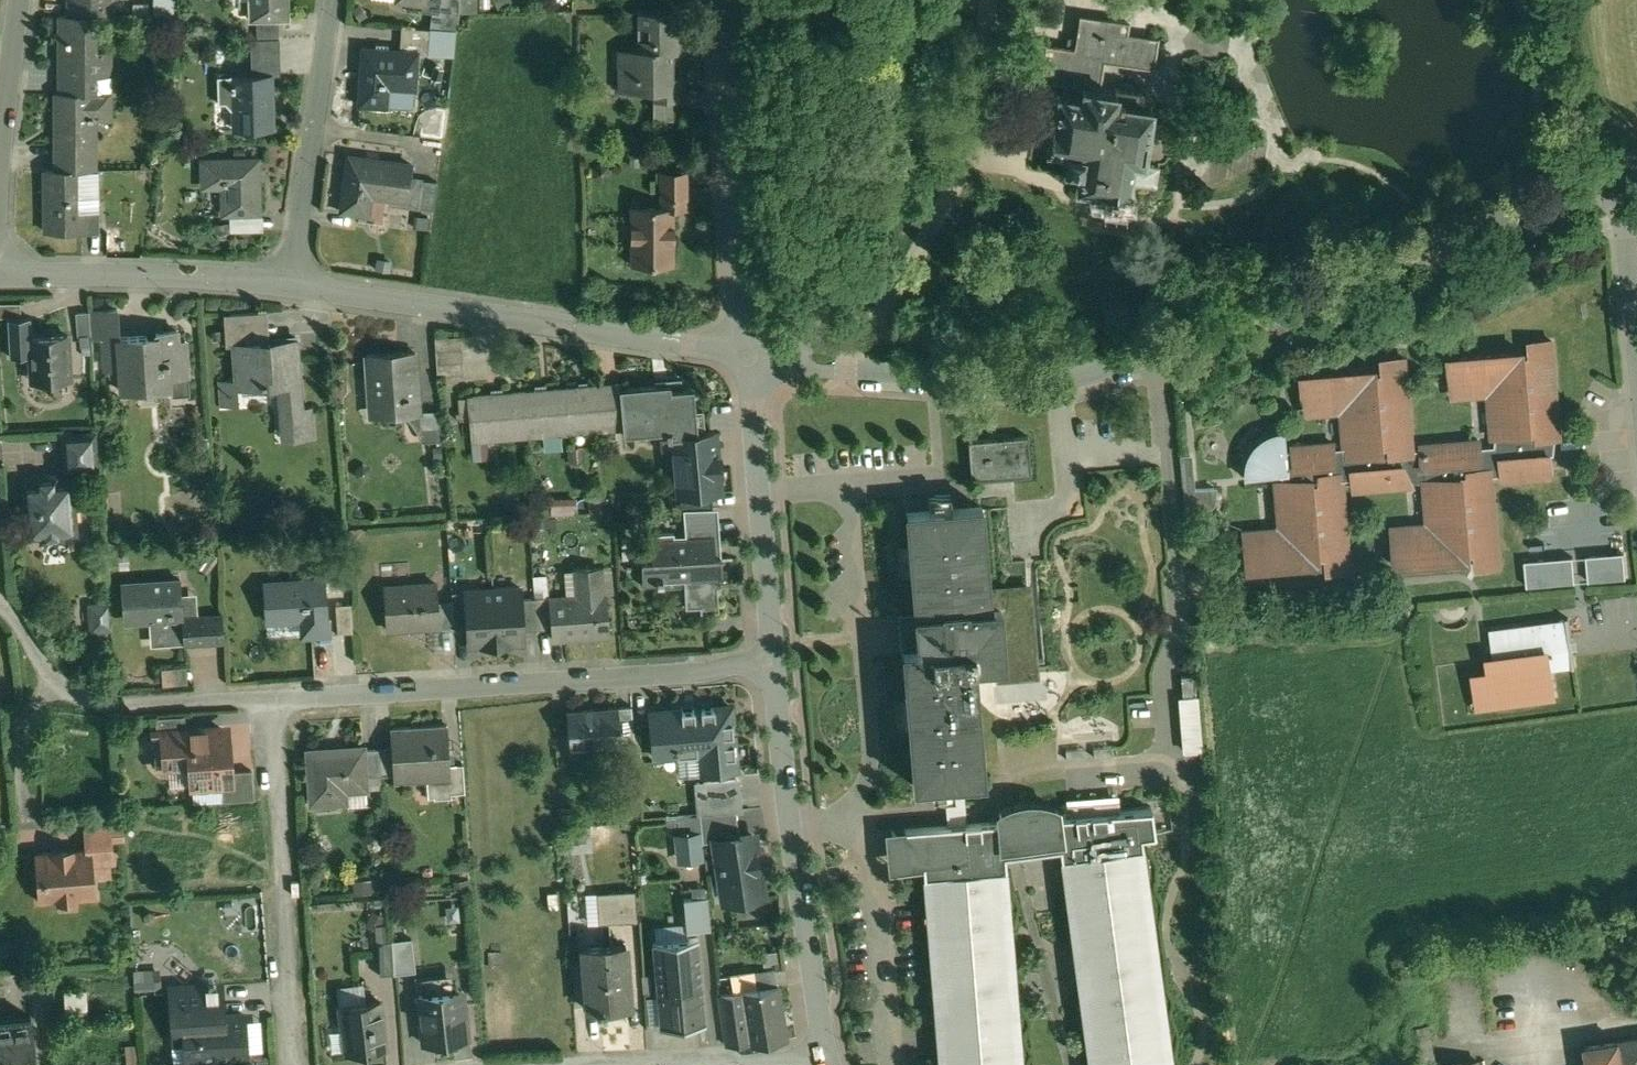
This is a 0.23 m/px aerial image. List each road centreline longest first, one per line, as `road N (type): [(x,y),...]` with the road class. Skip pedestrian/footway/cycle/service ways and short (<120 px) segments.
road 1 (residential): [(748,361),(1047,390),(1175,366),(1623,175)]
road 2 (residential): [(274,702),(773,666)]
road 3 (residential): [(292,286),(748,361)]
road 4 (residential): [(820,1054),(773,666)]
road 5 (residential): [(274,702),(293,1064)]
road 6 (residential): [(748,361),(728,0)]
road 7 (residential): [(0,604),(56,686),(87,701),(119,709),(274,702)]
road 8 (residential): [(773,666),(748,361)]
road 9 (residential): [(0,277),(196,276),(292,286)]
road 10 (residential): [(331,0),(292,286)]
road 11 (residential): [(820,1054),(560,1064)]
road 12 (residential): [(0,139),(21,0)]
road 13 (residential): [(1623,175),(1636,303)]

